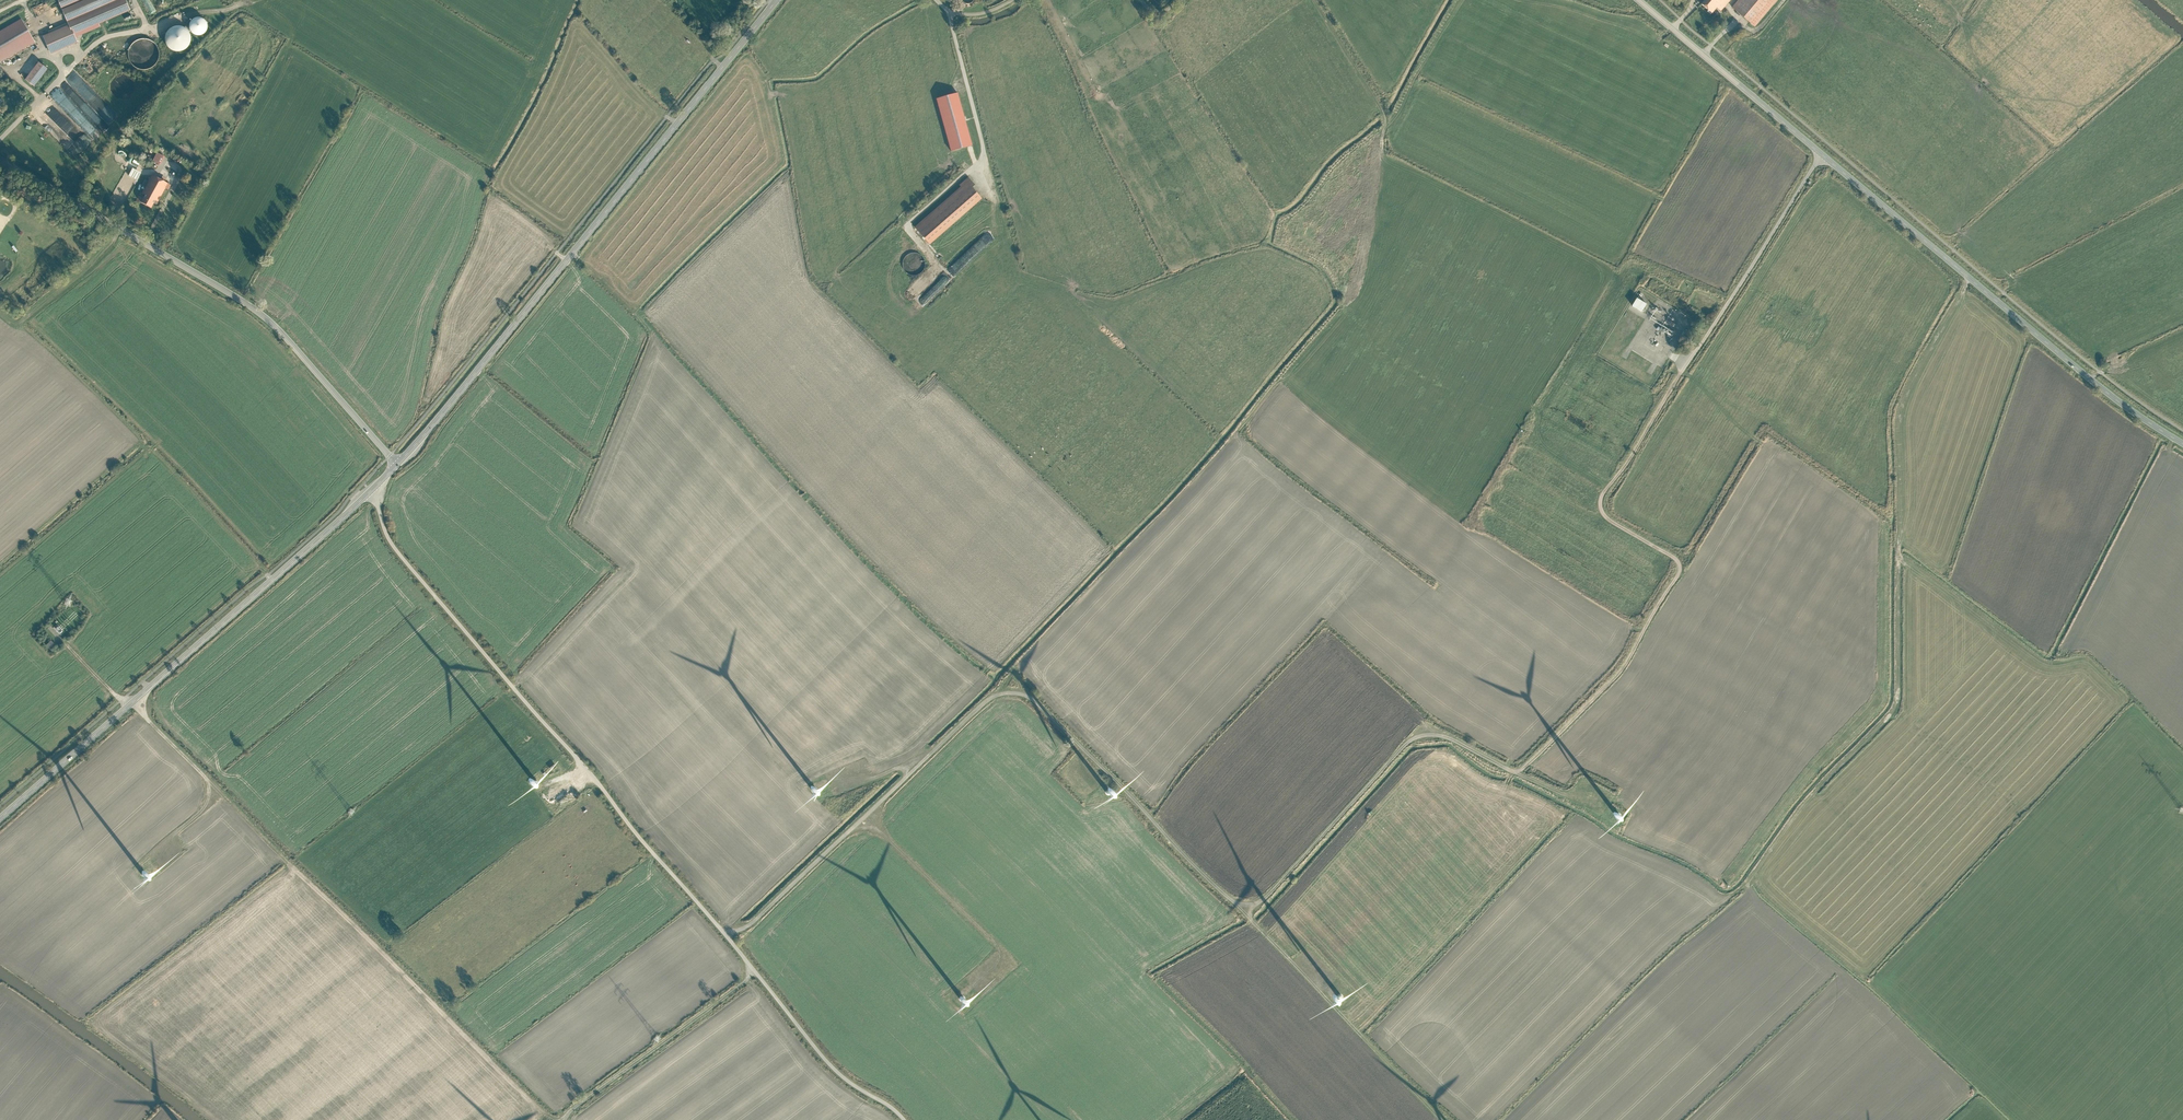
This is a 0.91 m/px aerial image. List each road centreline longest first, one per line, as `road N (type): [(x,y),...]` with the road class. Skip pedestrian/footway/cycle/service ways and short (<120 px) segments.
road 1 (track): [(1034,698),(1016,679),(1021,659),(1361,285),(1386,110),(1315,0)]
road 2 (unclassified): [(902,1119),(842,1078),(404,560),(382,524),(377,485)]
road 3 (track): [(1581,805),(1430,737),(1406,746),(1273,894),(1255,905),(1236,903),(1034,698)]
road 4 (tertiary): [(2182,443),(2089,378),(1639,0)]
road 5 (secondary): [(397,464),(777,0)]
road 6 (track): [(1515,773),(1625,667),(1680,571),(1674,559),(1605,517),(1600,502),(1681,370)]
road 7 (tertiary): [(0,160),(272,324),(397,464)]
road 8 (secondary): [(0,817),(377,485)]
road 9 (track): [(721,933),(742,930),(771,907),(983,705),(1007,695),(1034,698)]
road 10 (track): [(1445,1119),(1236,903)]
road 11 (track): [(866,815),(1011,962),(980,987)]
road 12 (track): [(564,1119),(754,974)]
road 13 (unclassified): [(953,13),(984,159)]

